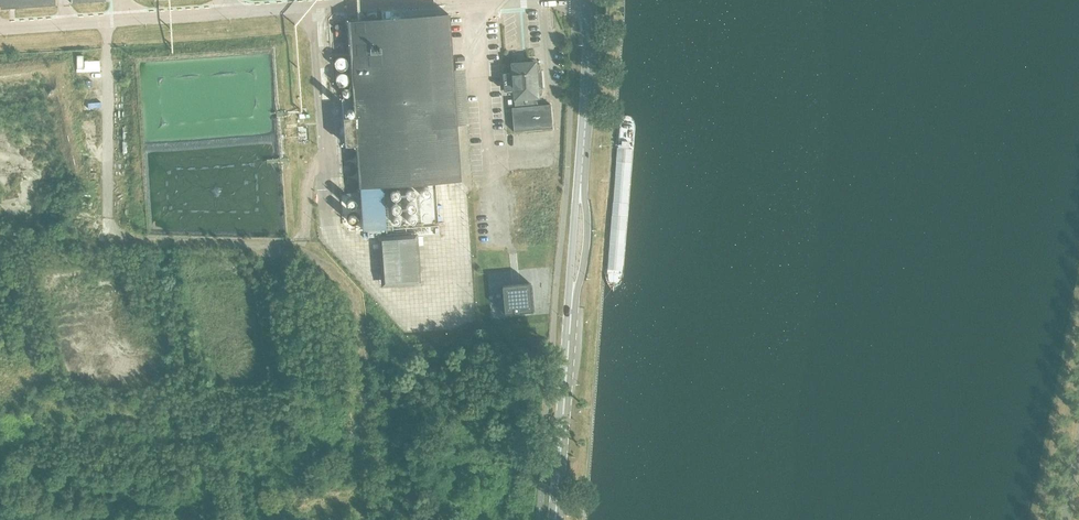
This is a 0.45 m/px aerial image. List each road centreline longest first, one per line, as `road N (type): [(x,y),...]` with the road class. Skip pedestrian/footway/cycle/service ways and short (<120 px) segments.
road 1 (primary): [(555,519),(571,305)]
road 2 (primary): [(580,183),(587,0)]
road 3 (primary): [(571,305),(587,227),(580,183)]
road 4 (primary): [(580,183),(571,305)]

